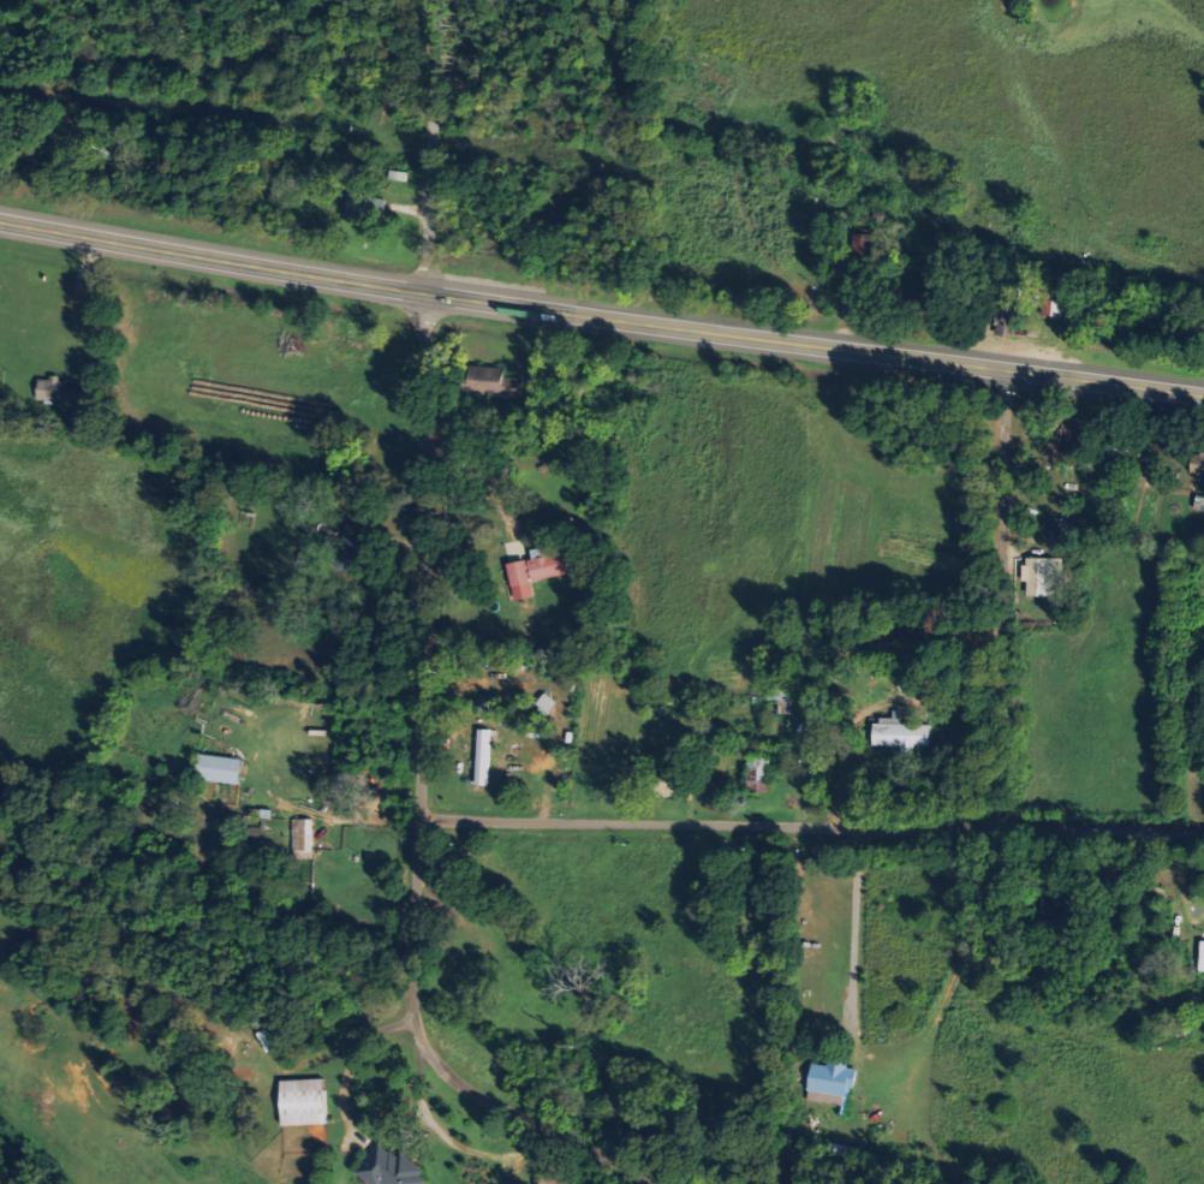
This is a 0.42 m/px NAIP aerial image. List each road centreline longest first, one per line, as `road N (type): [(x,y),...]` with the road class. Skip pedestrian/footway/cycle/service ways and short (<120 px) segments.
road 1 (trunk): [(1203,386),(429,301),(0,220)]
road 2 (residential): [(628,1183),(404,1070),(422,816),(429,301)]
road 3 (residential): [(1203,838),(422,816)]
road 4 (residential): [(989,834),(1003,361)]
road 5 (residential): [(429,301),(432,0)]

